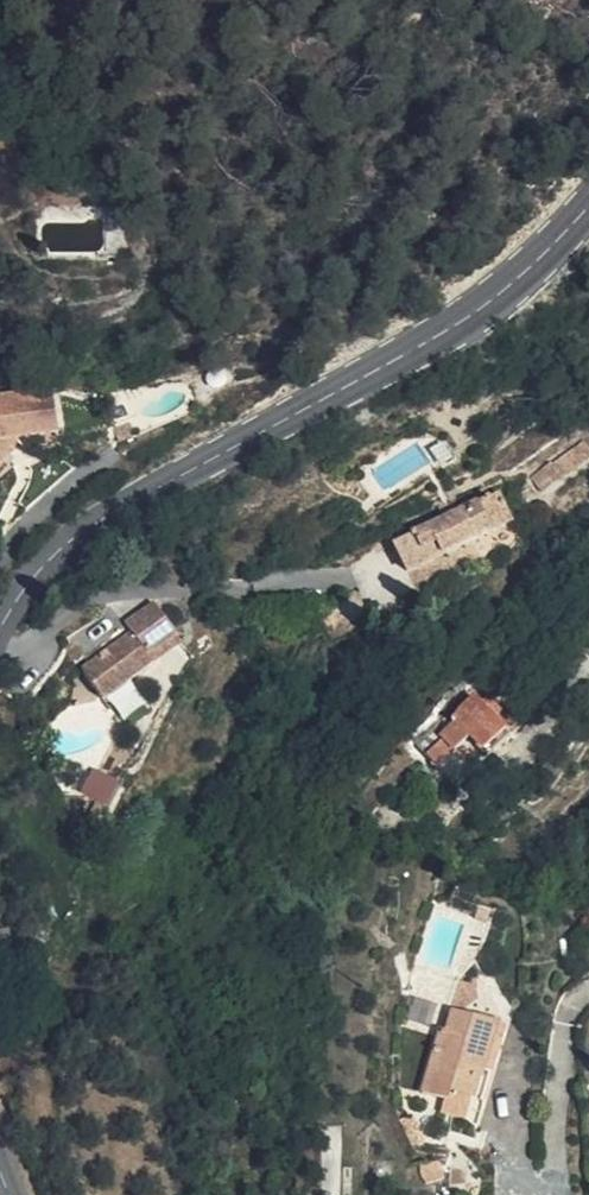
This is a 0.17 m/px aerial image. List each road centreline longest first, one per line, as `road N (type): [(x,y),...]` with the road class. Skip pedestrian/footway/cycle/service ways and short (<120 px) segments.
road 1 (secondary): [(0,639),(48,558),(107,512),(478,307),(588,204)]

